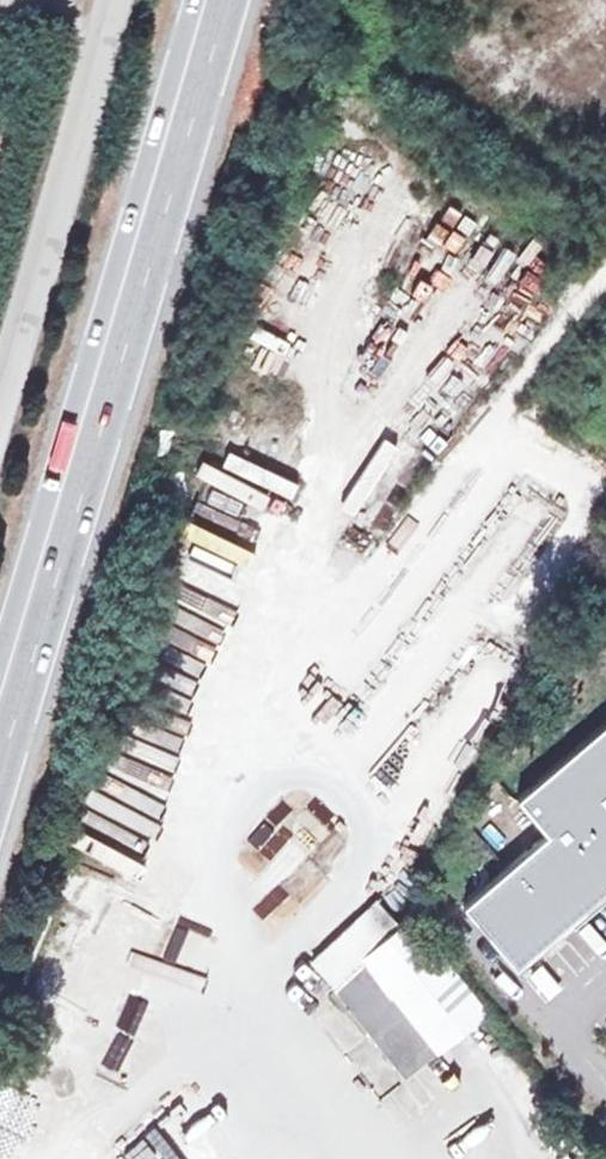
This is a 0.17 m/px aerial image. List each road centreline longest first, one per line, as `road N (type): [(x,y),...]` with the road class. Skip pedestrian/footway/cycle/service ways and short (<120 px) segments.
road 1 (primary): [(217,0),(0,730)]
road 2 (unclassified): [(116,0),(0,369)]

